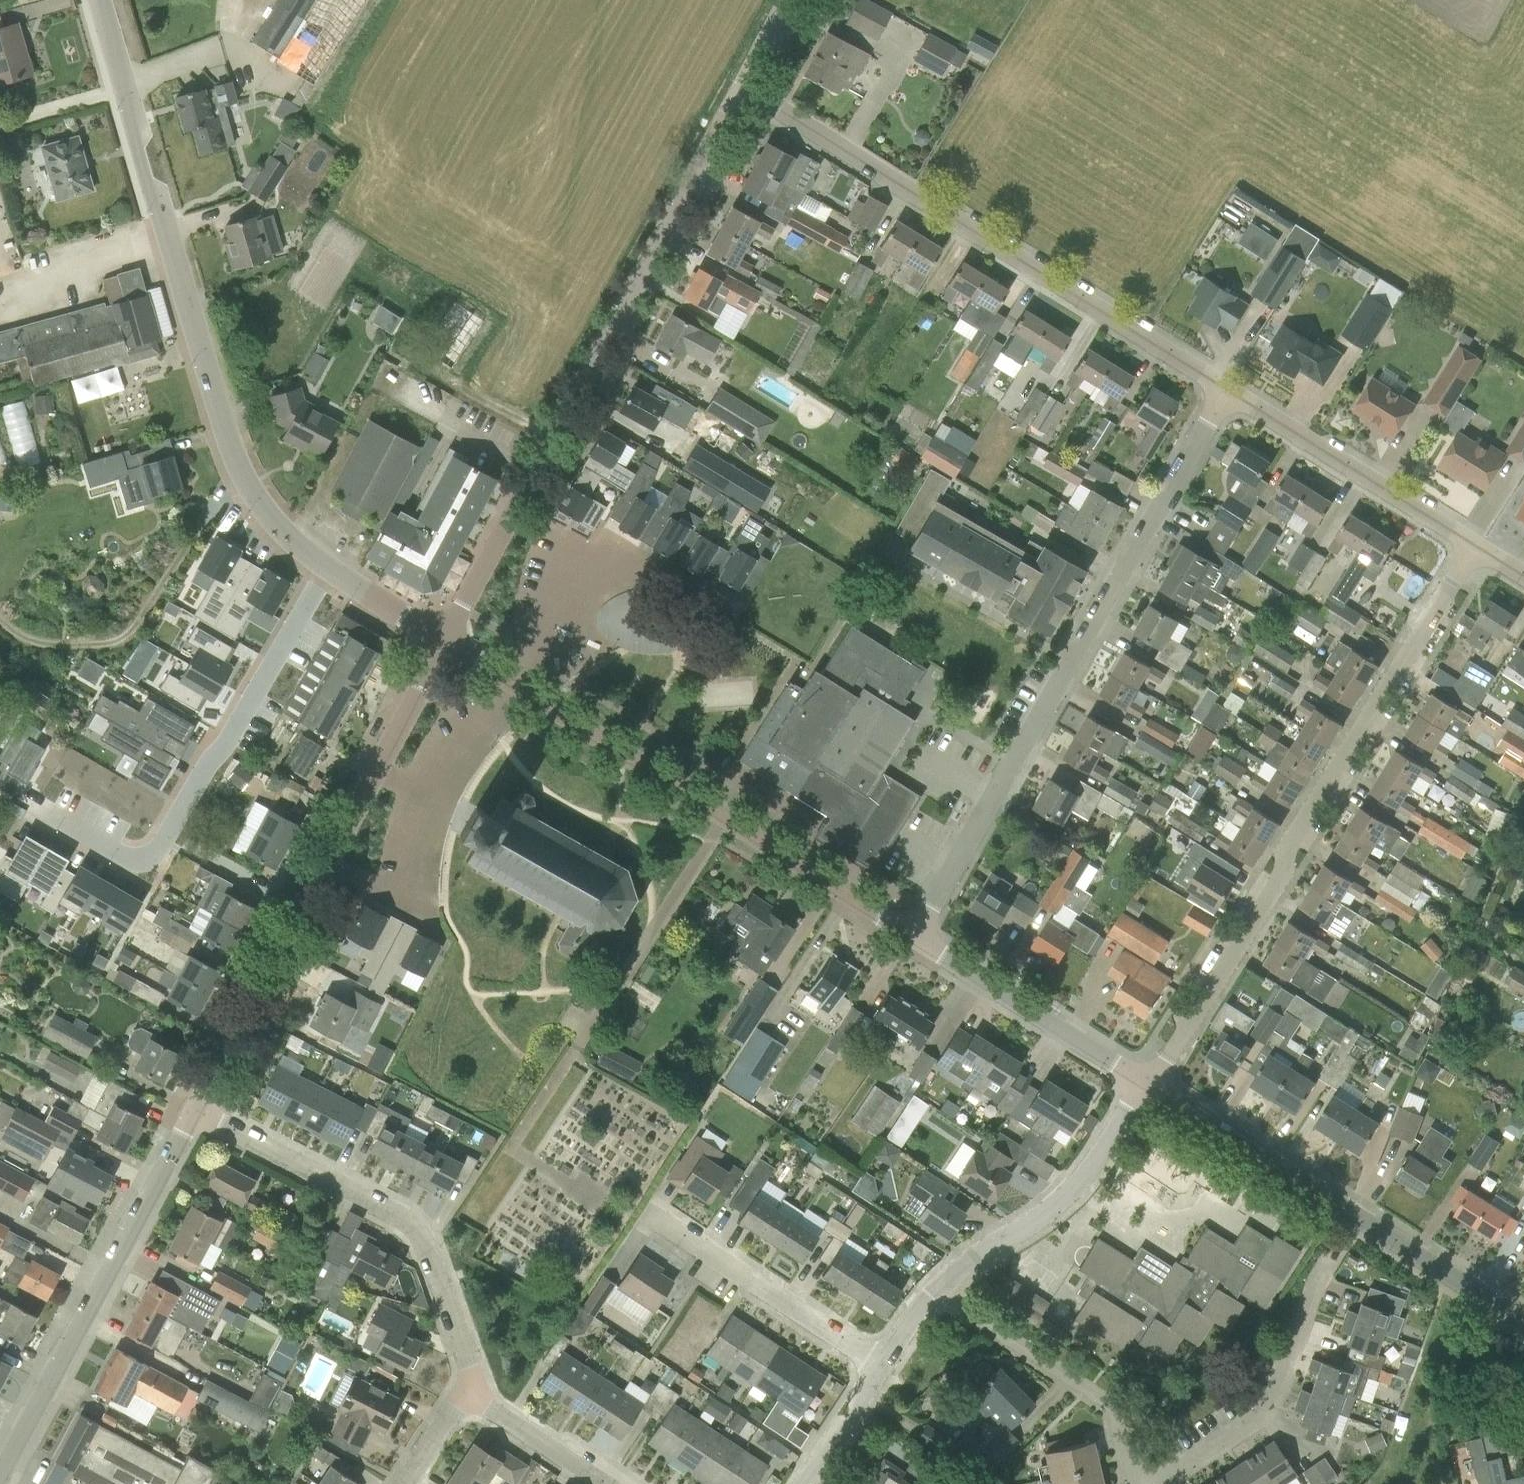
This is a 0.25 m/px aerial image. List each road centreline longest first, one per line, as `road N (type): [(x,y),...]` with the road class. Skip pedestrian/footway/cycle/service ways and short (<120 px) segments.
road 1 (residential): [(441,639),(740,77)]
road 2 (residential): [(1138,1080),(1471,539)]
road 3 (residential): [(905,935),(1222,385)]
road 4 (tertiary): [(330,569),(281,530),(225,441),(95,0)]
road 5 (residential): [(1222,385),(740,77)]
road 6 (tertiary): [(905,935),(441,639)]
road 7 (tertiary): [(1523,1321),(1138,1080)]
road 8 (residential): [(474,1394),(468,1359),(406,1214),(197,1108)]
road 9 (tertiary): [(0,1456),(197,1108)]
road 10 (residential): [(168,834),(330,569)]
road 11 (tertiary): [(301,906),(441,639)]
road 12 (residential): [(936,1290),(968,1261),(1038,1219),(1093,1164),(1138,1080)]
road 13 (residential): [(1471,539),(1222,385)]
road 14 (residential): [(1131,1483),(1110,1410),(936,1290)]
road 15 (residential): [(884,1362),(648,1214)]
road 16 (tertiary): [(1138,1080),(905,935)]
road 17 (residential): [(1161,1483),(1261,1418),(1315,1281)]
road 18 (tertiary): [(197,1108),(301,906)]
road 19 (residential): [(616,1483),(474,1394)]
road 20 (residential): [(39,806),(129,858),(142,859),(168,834)]
road 21 (residential): [(301,906),(168,834)]
road 22 (residential): [(804,1483),(884,1362)]
road 23 (tertiary): [(441,639),(330,569)]

